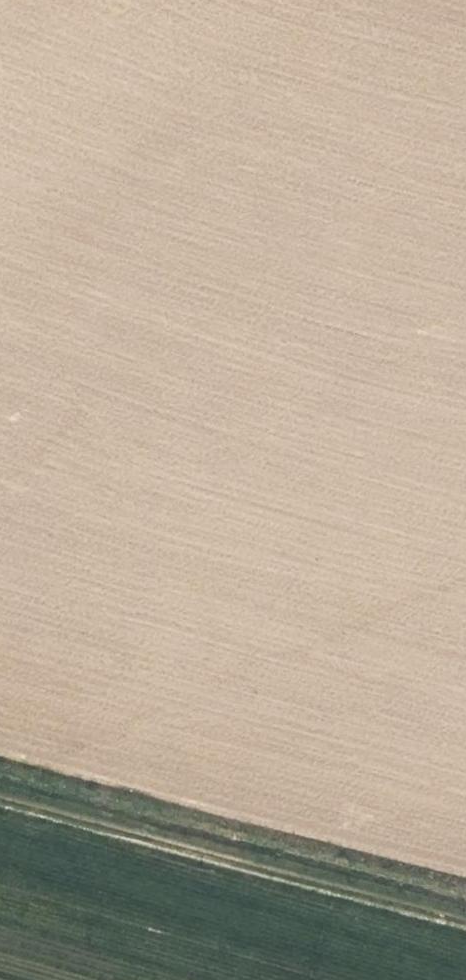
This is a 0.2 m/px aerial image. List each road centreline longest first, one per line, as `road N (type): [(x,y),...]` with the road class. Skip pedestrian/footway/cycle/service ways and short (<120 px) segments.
road 1 (track): [(465,931),(0,813)]

